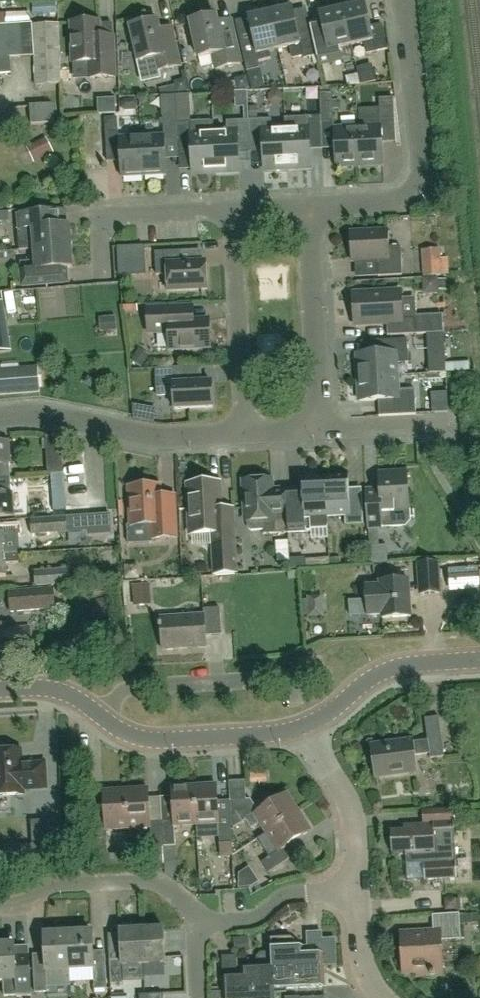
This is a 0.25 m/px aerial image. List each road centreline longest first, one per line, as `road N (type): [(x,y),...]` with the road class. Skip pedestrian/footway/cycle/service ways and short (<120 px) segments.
road 1 (residential): [(325,202),(393,200),(409,191),(425,142),(402,0)]
road 2 (residential): [(247,434),(241,203)]
road 3 (residential): [(324,433),(325,202)]
road 4 (residential): [(0,906),(65,884),(156,880),(197,917)]
road 5 (residential): [(105,718),(134,689),(300,678)]
road 6 (unclassified): [(305,725),(280,736),(170,742),(105,718)]
road 7 (unclassified): [(305,725),(400,666),(479,659)]
road 8 (residential): [(356,889),(346,798),(305,725)]
road 9 (residential): [(111,258),(116,218),(130,209),(241,203)]
road 10 (residential): [(197,917),(228,924),(260,916),(285,897),(356,889)]
road 11 (residential): [(87,419),(152,436),(247,434)]
road 12 (residential): [(324,433),(454,431)]

